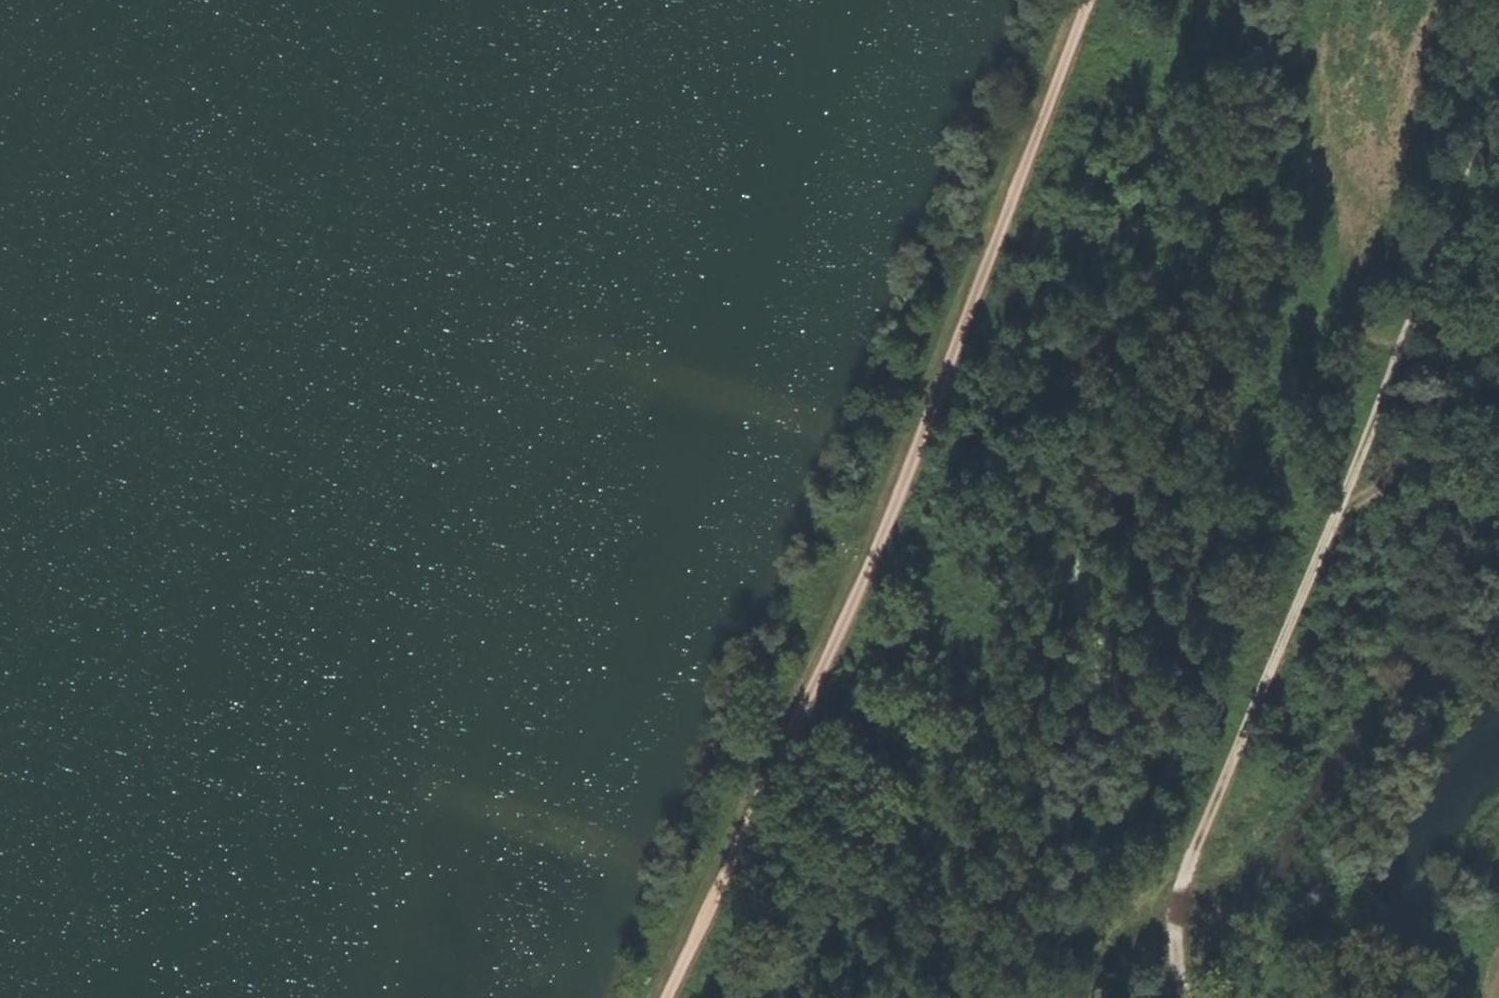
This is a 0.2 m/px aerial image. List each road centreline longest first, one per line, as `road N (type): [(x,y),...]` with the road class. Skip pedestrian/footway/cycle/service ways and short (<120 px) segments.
road 1 (track): [(1093,0),(889,541),(668,997)]
road 2 (track): [(1498,123),(1193,849),(1176,940),(1188,997)]
road 3 (track): [(1405,330),(1366,337),(1187,275),(1072,259),(1004,224)]

